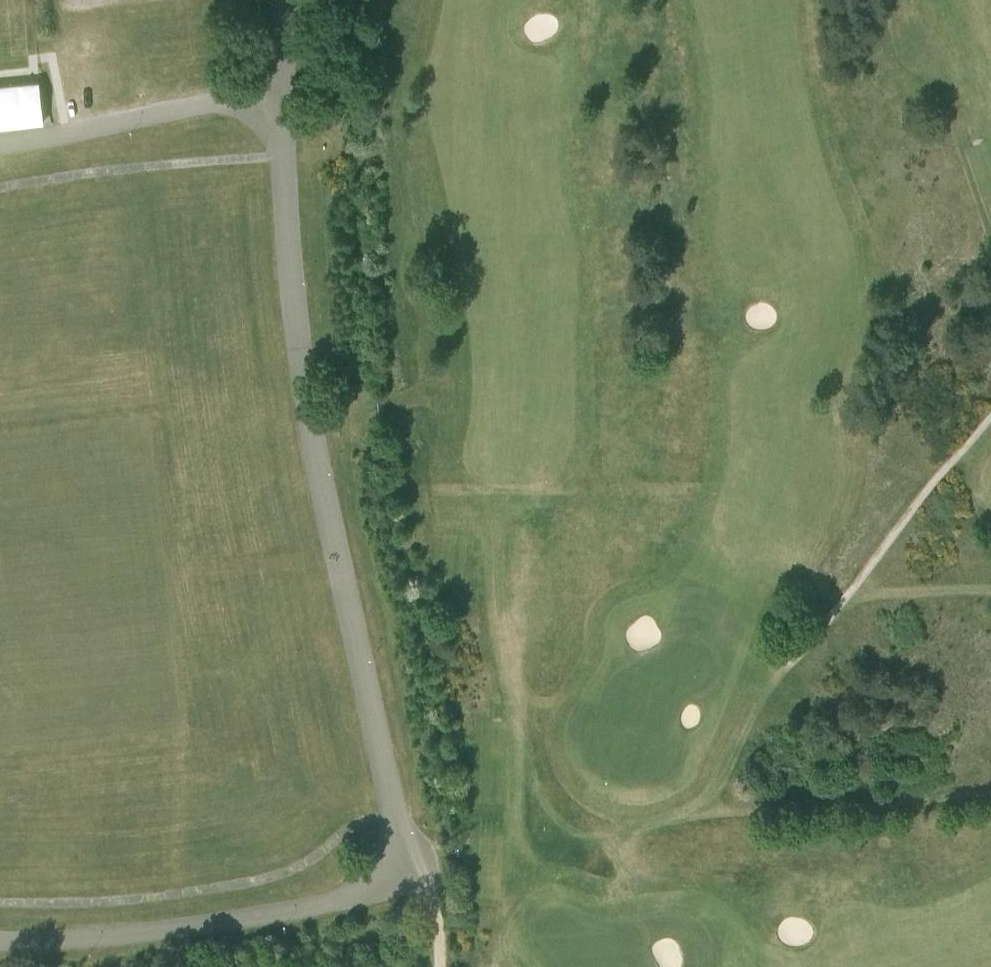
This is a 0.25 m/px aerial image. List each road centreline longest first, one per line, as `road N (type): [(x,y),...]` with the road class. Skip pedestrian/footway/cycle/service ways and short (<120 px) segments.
road 1 (unclassified): [(0,940),(132,933),(324,902),(373,885),(394,861),(391,798),(300,365),(283,92)]
road 2 (track): [(990,593),(929,589),(836,610),(784,667),(714,792),(673,818),(544,851)]
road 3 (track): [(673,818),(990,792)]
road 4 (unclassified): [(0,146),(283,92)]
road 5 (track): [(836,610),(990,416)]
road 6 (track): [(990,119),(942,0)]
road 7 (track): [(394,861),(422,873),(431,888),(439,966)]

